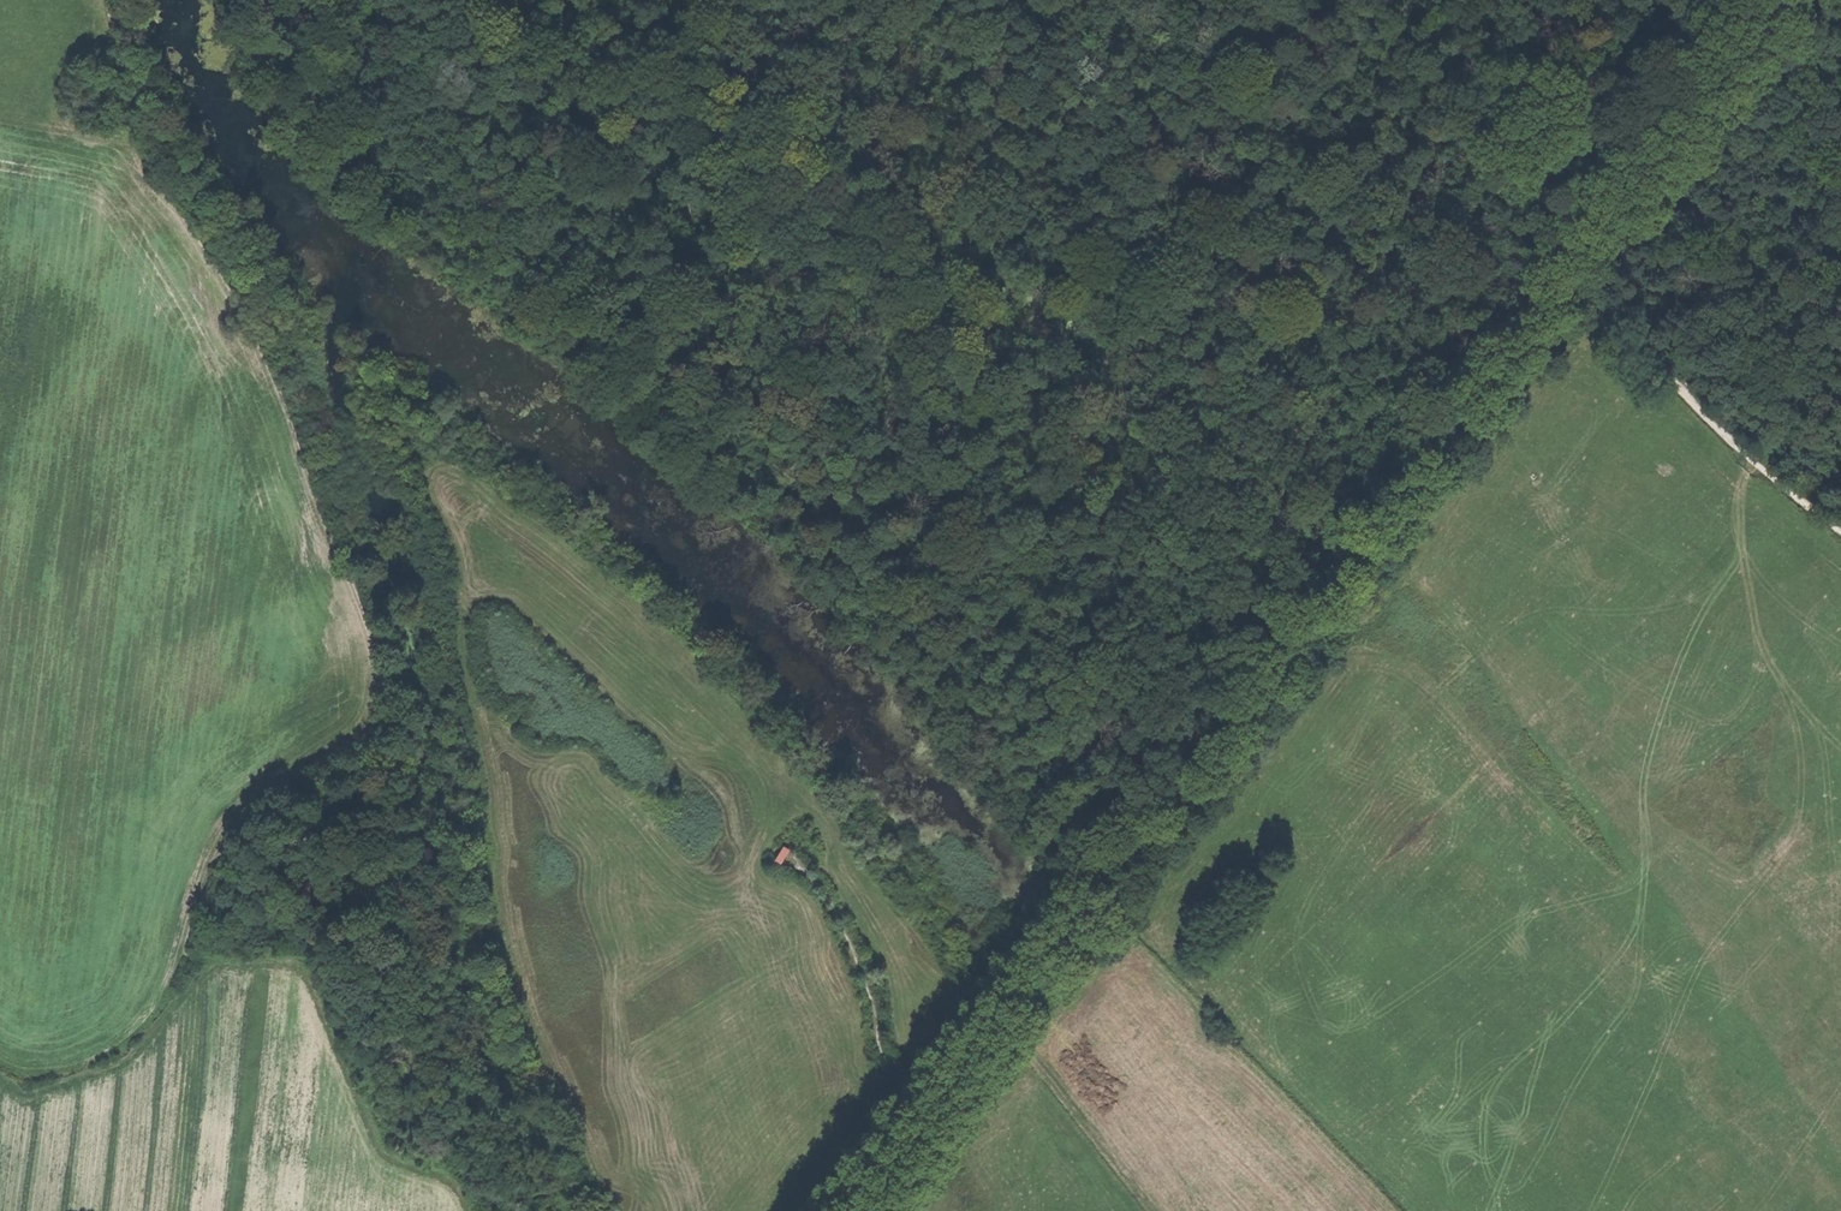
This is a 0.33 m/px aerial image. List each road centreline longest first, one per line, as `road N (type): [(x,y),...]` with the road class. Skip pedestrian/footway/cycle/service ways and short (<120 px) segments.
road 1 (track): [(1089,899),(1006,353),(1000,226),(1055,0)]
road 2 (track): [(1089,899),(1553,272)]
road 3 (track): [(860,1210),(1089,899)]
road 4 (track): [(1840,530),(1553,272)]
road 5 (track): [(1553,272),(1708,67),(1805,0)]
road 6 (track): [(1156,1210),(1007,1020)]

